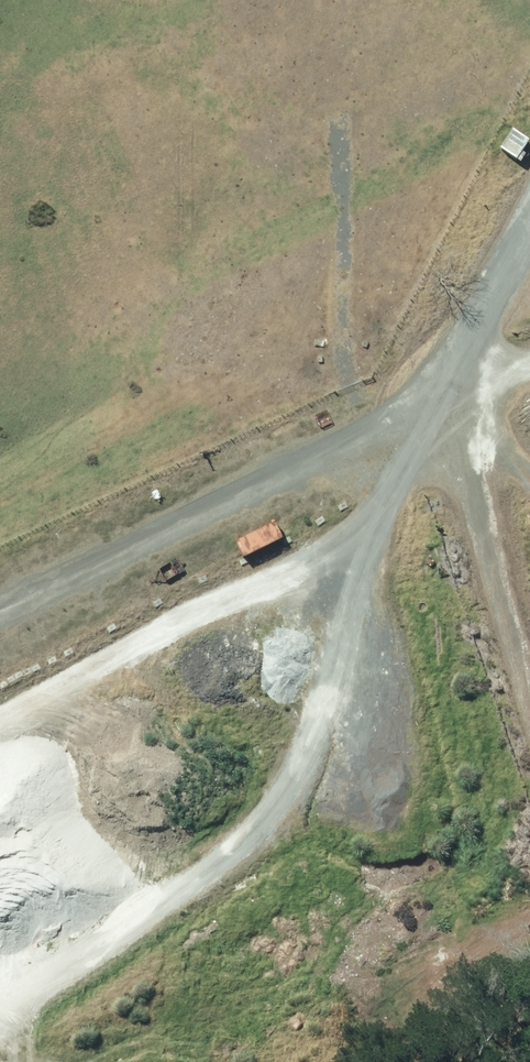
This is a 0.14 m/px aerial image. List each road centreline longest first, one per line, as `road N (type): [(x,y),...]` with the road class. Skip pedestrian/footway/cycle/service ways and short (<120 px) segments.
road 1 (unclassified): [(0,606),(439,395)]
road 2 (unclassified): [(439,395),(459,440),(529,726)]
road 3 (unclassified): [(439,395),(529,245)]

